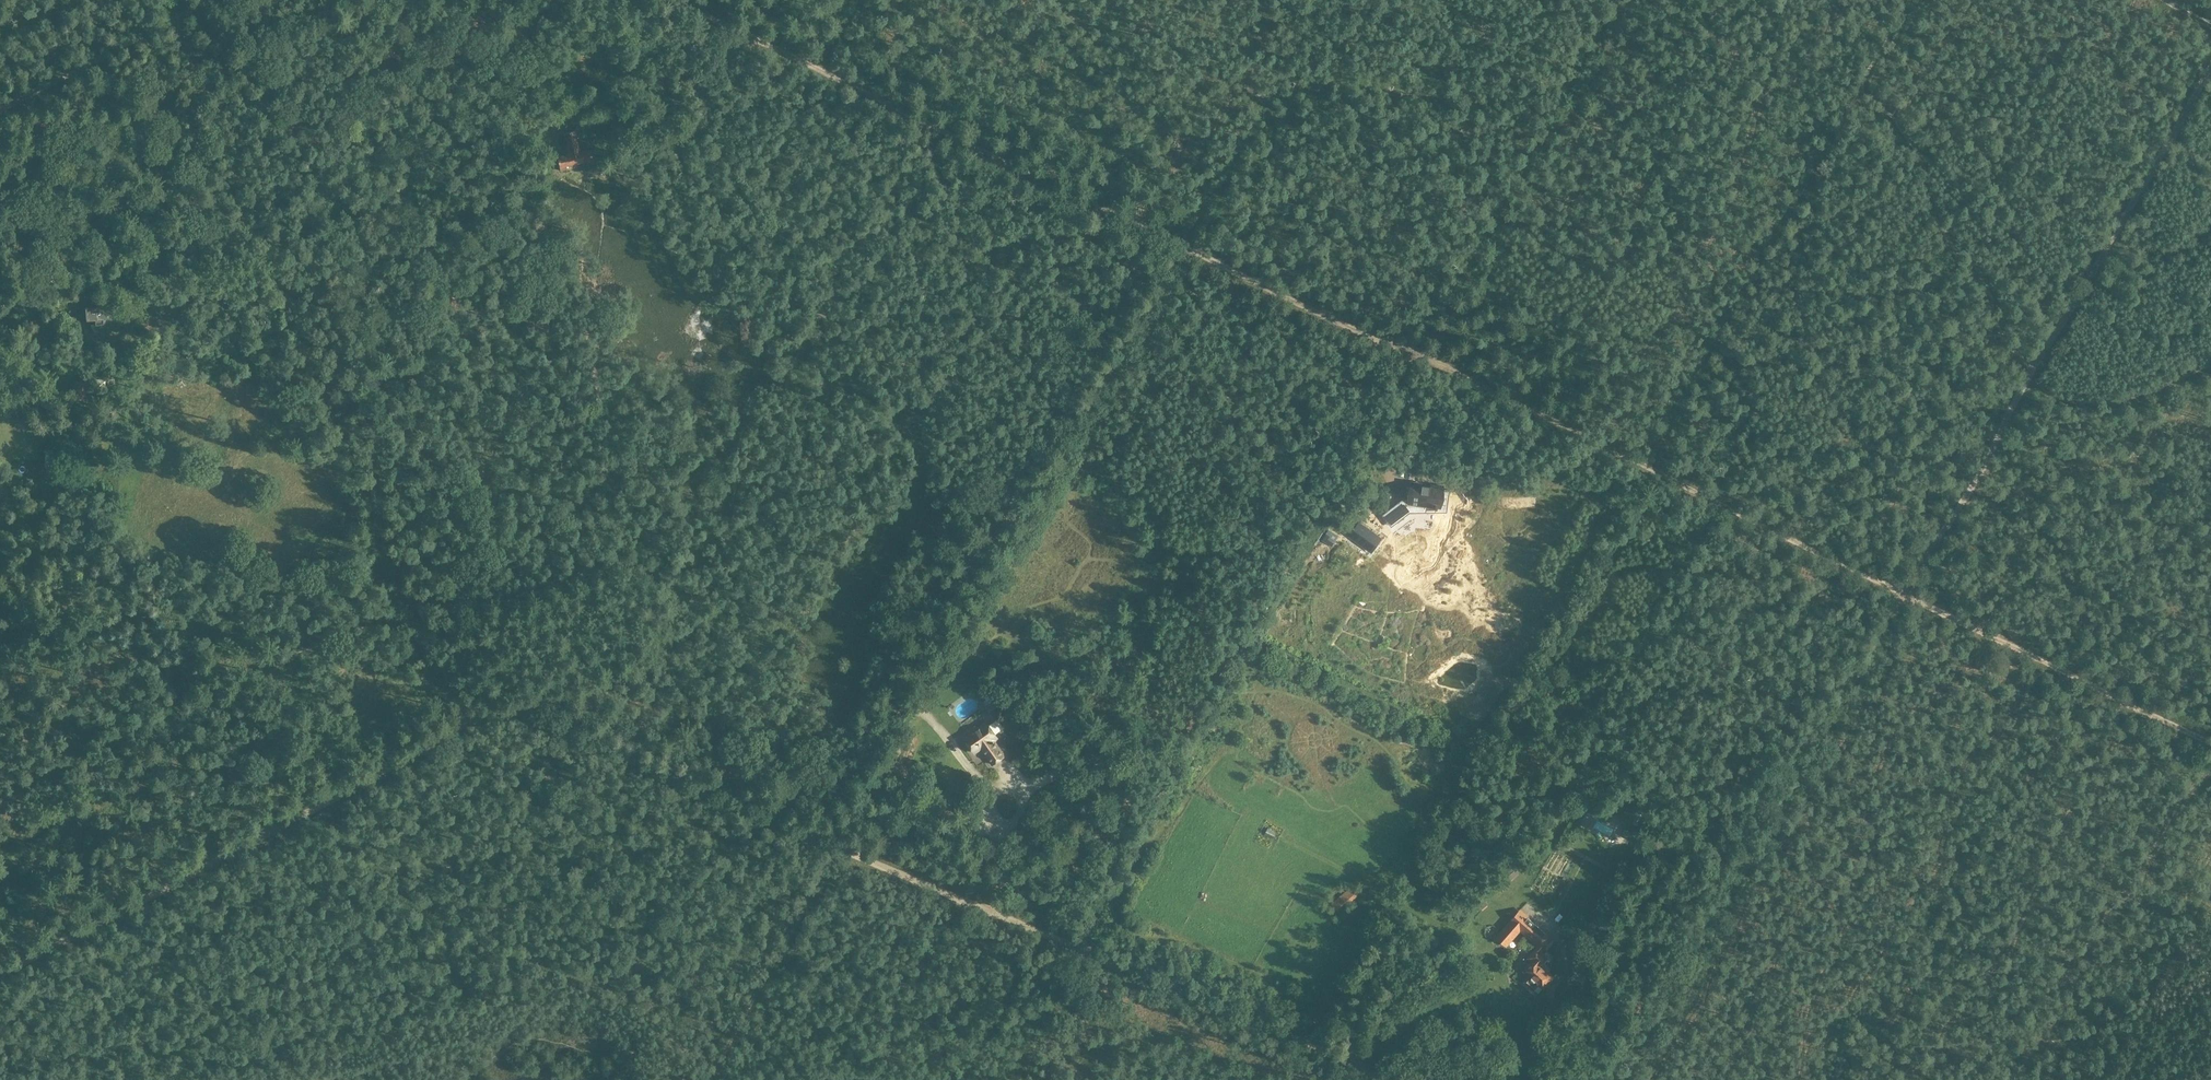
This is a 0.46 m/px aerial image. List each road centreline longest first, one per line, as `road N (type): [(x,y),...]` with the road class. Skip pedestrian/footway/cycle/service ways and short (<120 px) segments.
road 1 (track): [(2210,741),(678,0)]
road 2 (track): [(1417,1079),(497,707),(0,975)]
road 3 (track): [(2210,66),(1622,1079)]
road 4 (track): [(239,1079),(582,976),(732,1035)]
road 5 (track): [(709,1079),(835,846)]
road 6 (track): [(208,0),(0,109)]
road 7 (track): [(1098,951),(1028,1079)]

